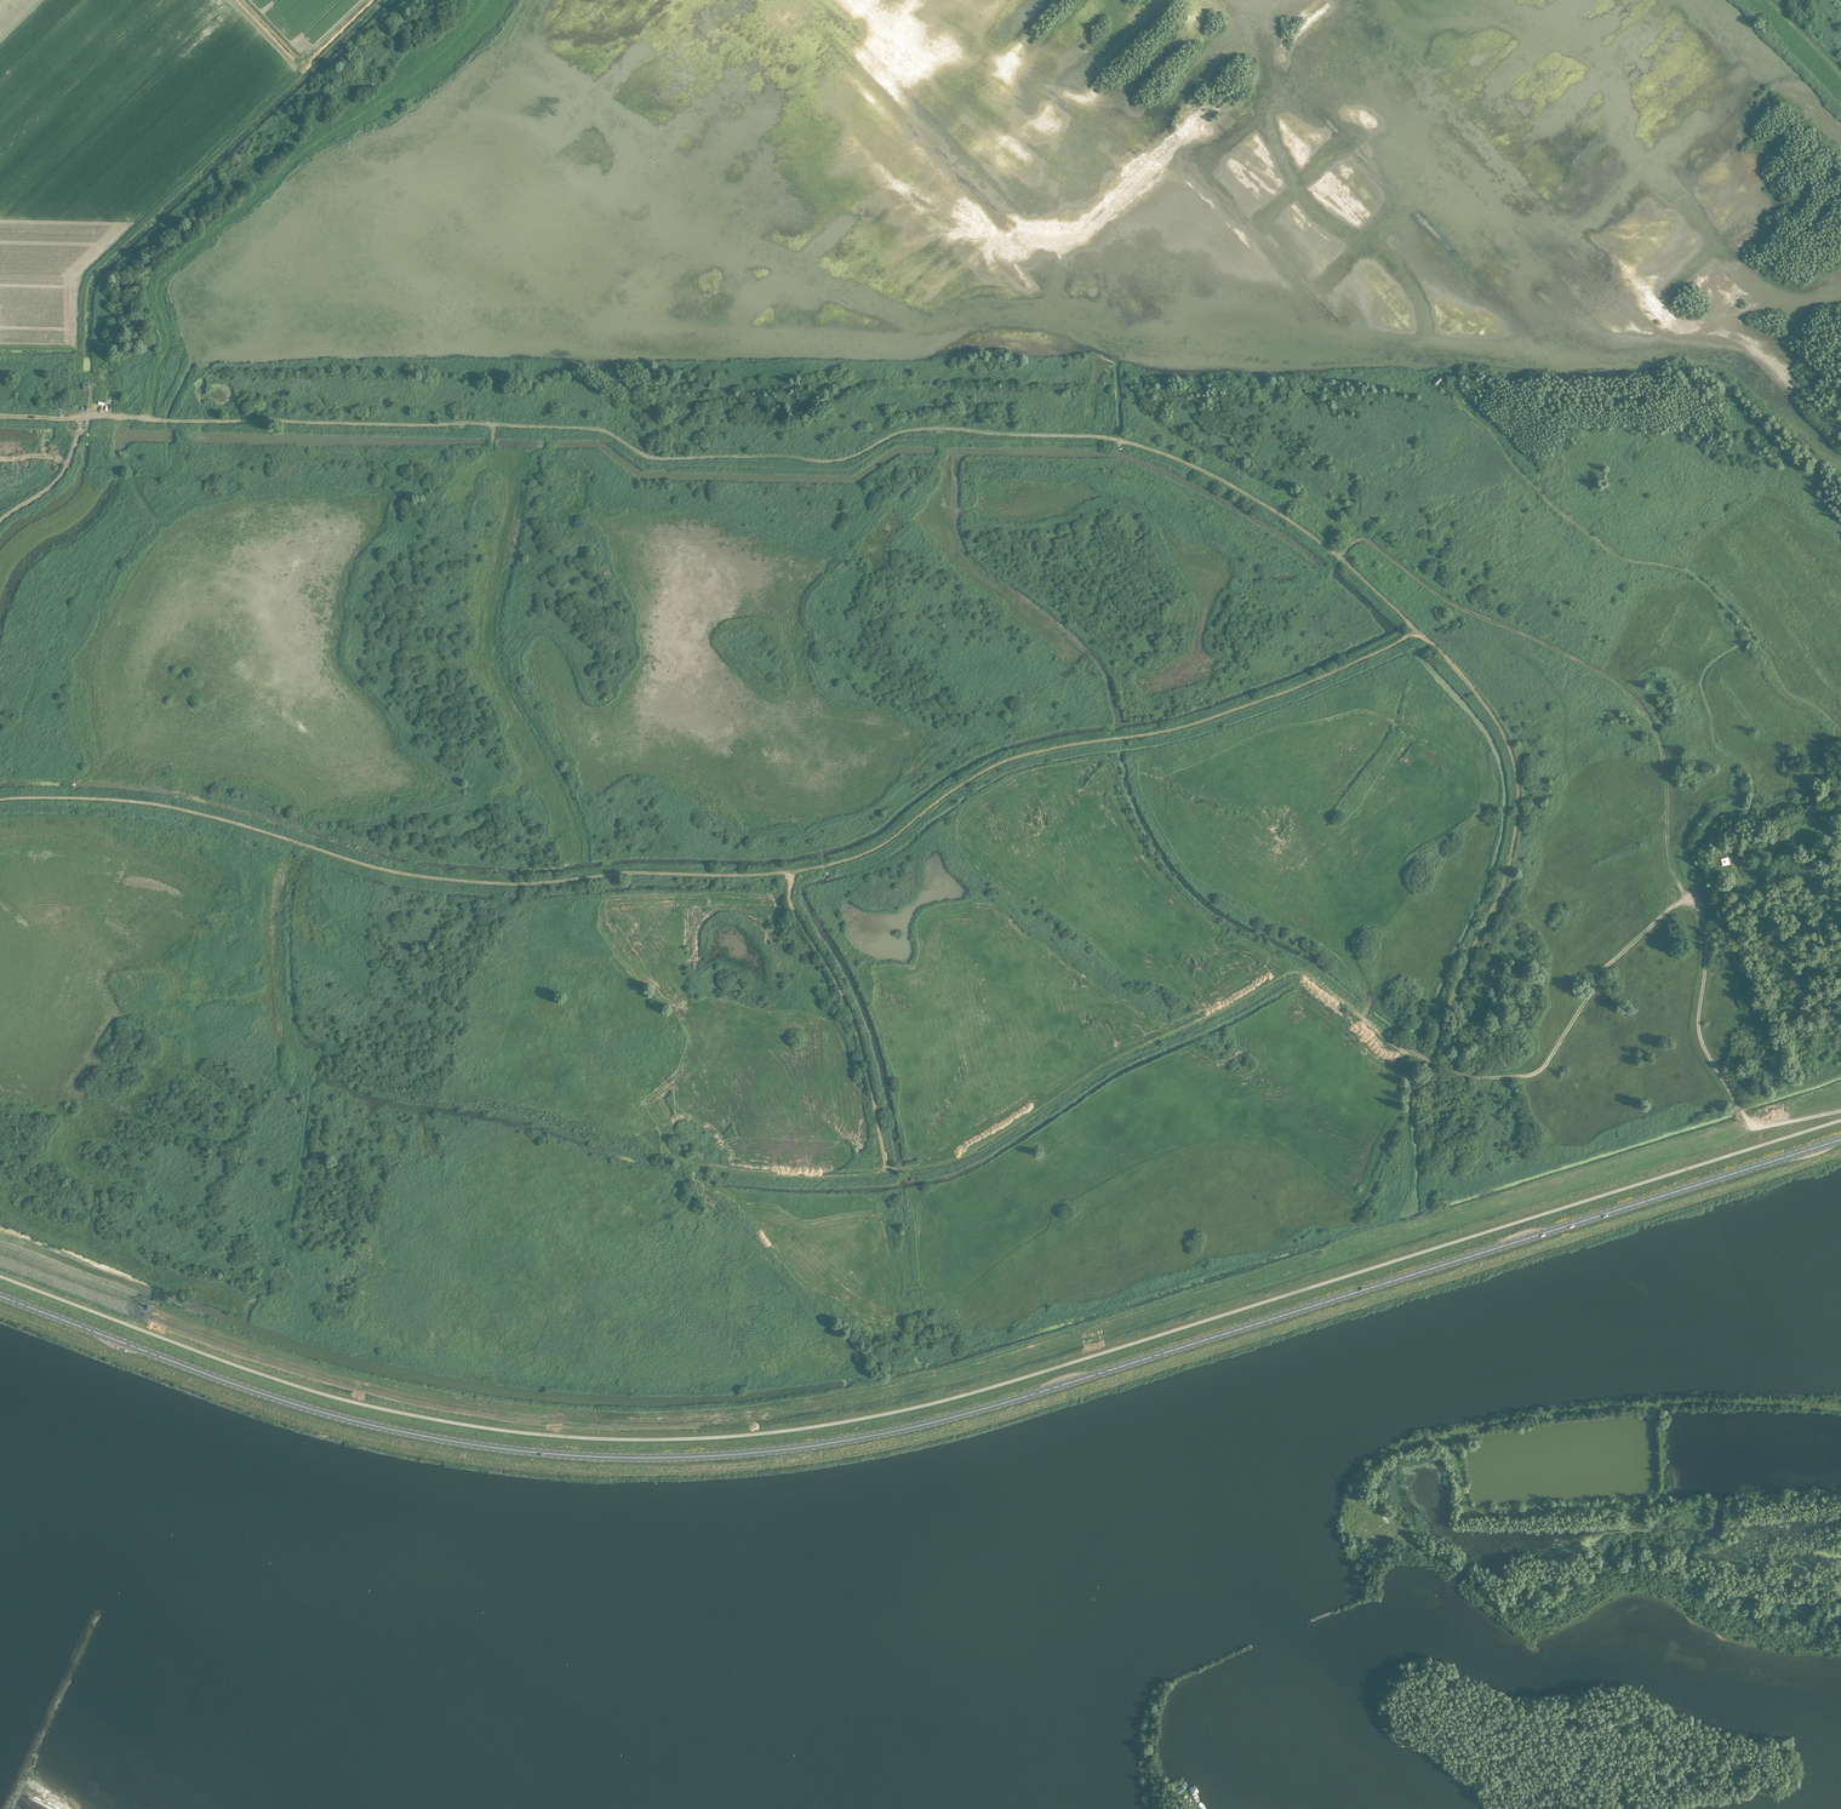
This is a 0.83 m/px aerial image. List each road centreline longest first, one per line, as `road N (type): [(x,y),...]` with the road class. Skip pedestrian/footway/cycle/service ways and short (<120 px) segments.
road 1 (secondary): [(1840,1140),(1045,1390),(795,1449),(586,1456),(424,1436),(313,1411),(0,1296)]

